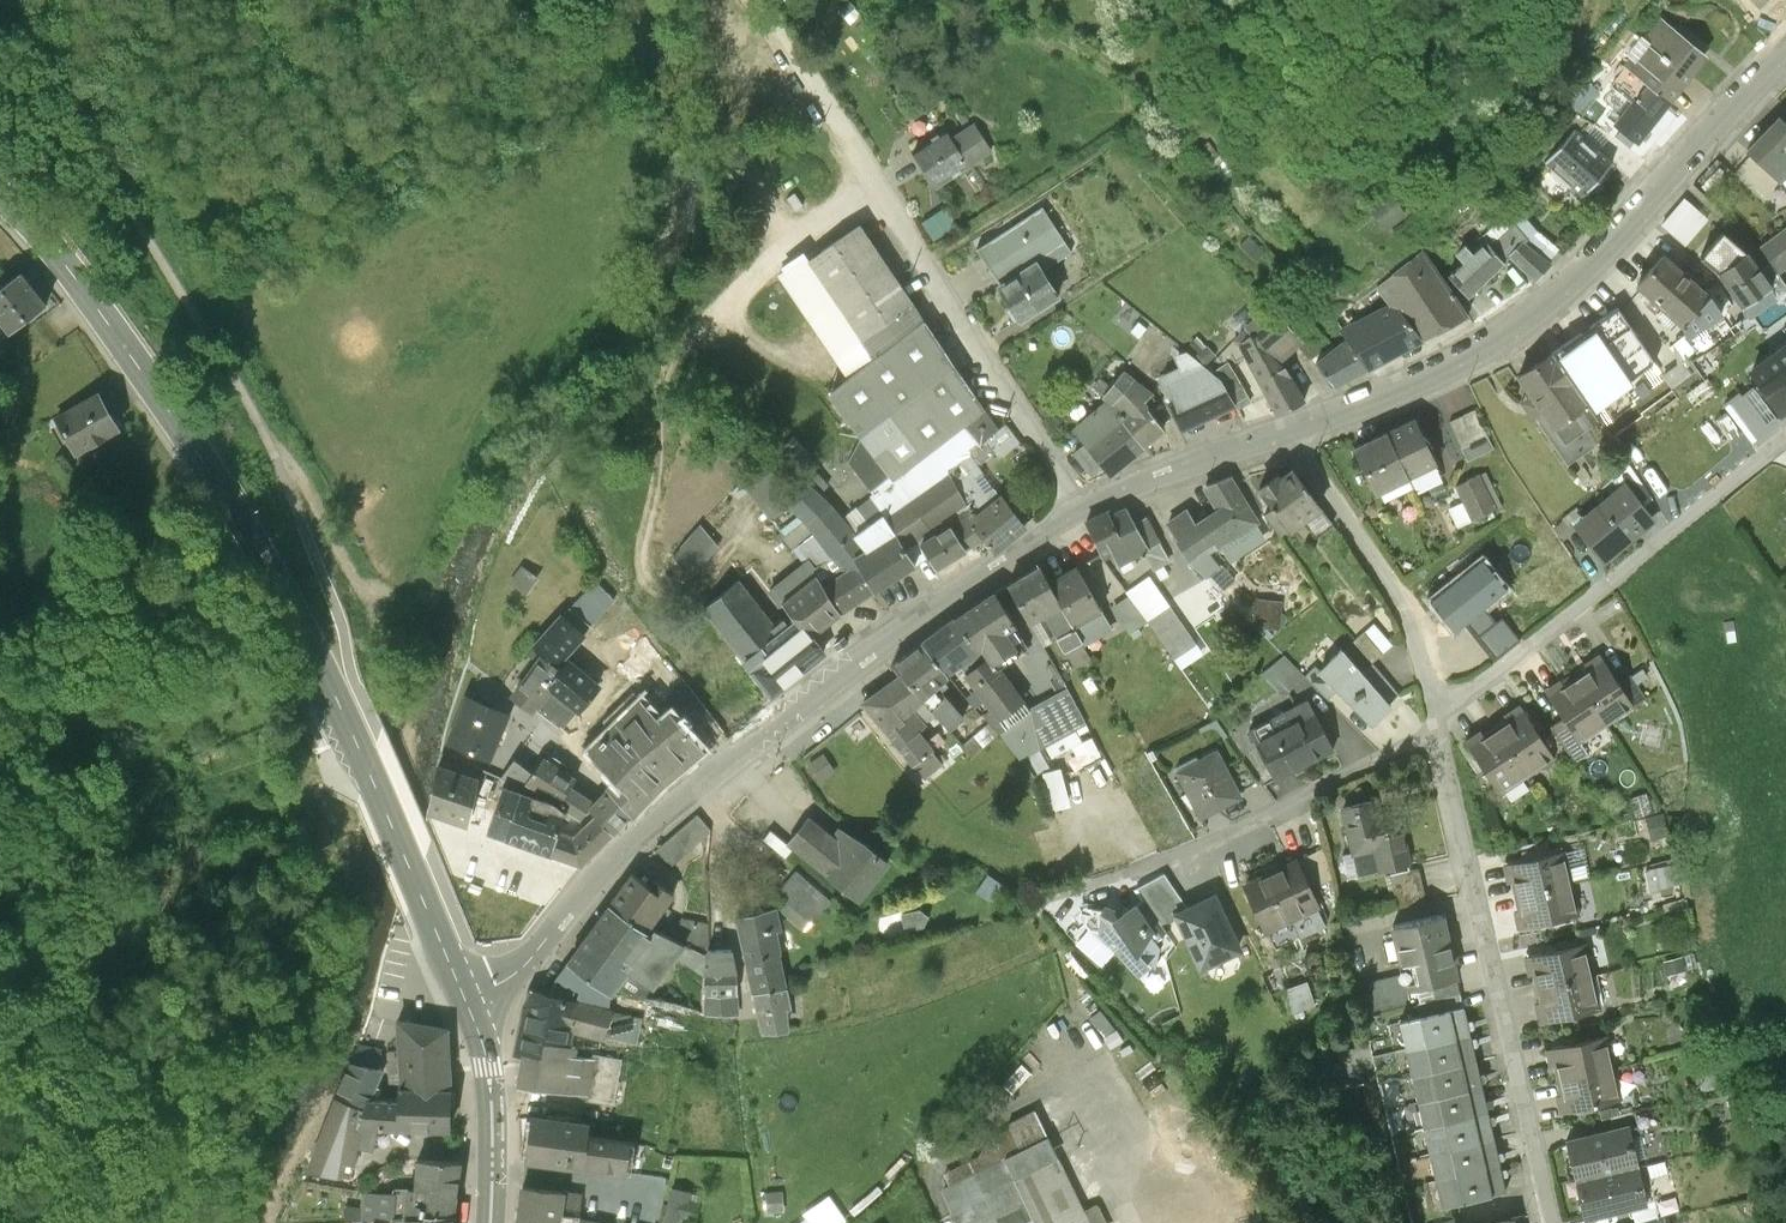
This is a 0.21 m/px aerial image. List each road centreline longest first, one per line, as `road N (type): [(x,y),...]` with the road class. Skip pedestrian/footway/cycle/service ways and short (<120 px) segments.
road 1 (secondary): [(0,194),(68,267),(274,577),(463,995)]
road 2 (residential): [(463,995),(529,960),(583,896),(785,717),(1084,506)]
road 3 (residential): [(1287,436),(1519,326),(1569,286),(1785,54)]
road 4 (residential): [(1084,506),(781,35)]
road 5 (residential): [(1436,729),(1550,1222)]
road 6 (residential): [(1436,729),(1785,441)]
road 7 (residential): [(1287,436),(1403,605),(1436,729)]
road 8 (secondary): [(463,995),(490,1085),(490,1222)]
road 9 (residential): [(1084,506),(1287,436)]

